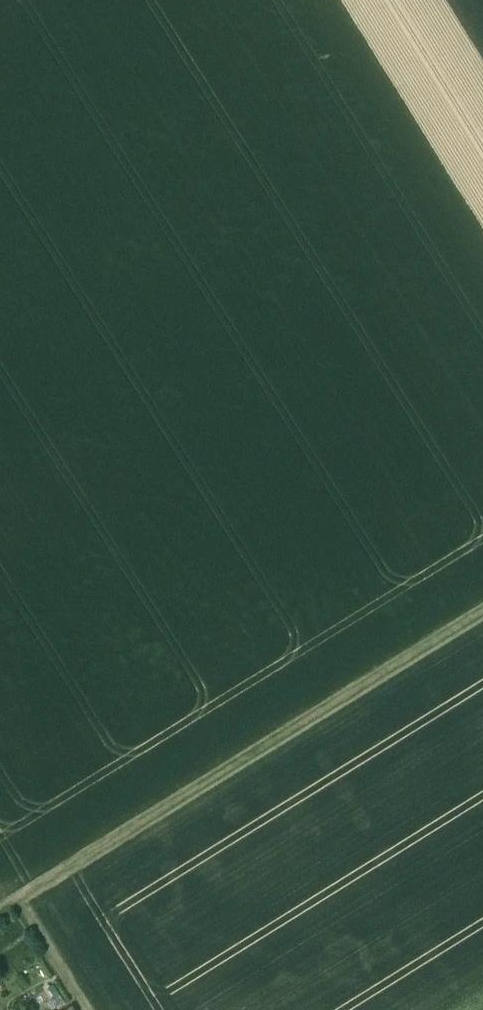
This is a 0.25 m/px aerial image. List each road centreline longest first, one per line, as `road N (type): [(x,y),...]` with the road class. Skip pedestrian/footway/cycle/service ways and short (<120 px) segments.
road 1 (track): [(482,613),(0,911)]

